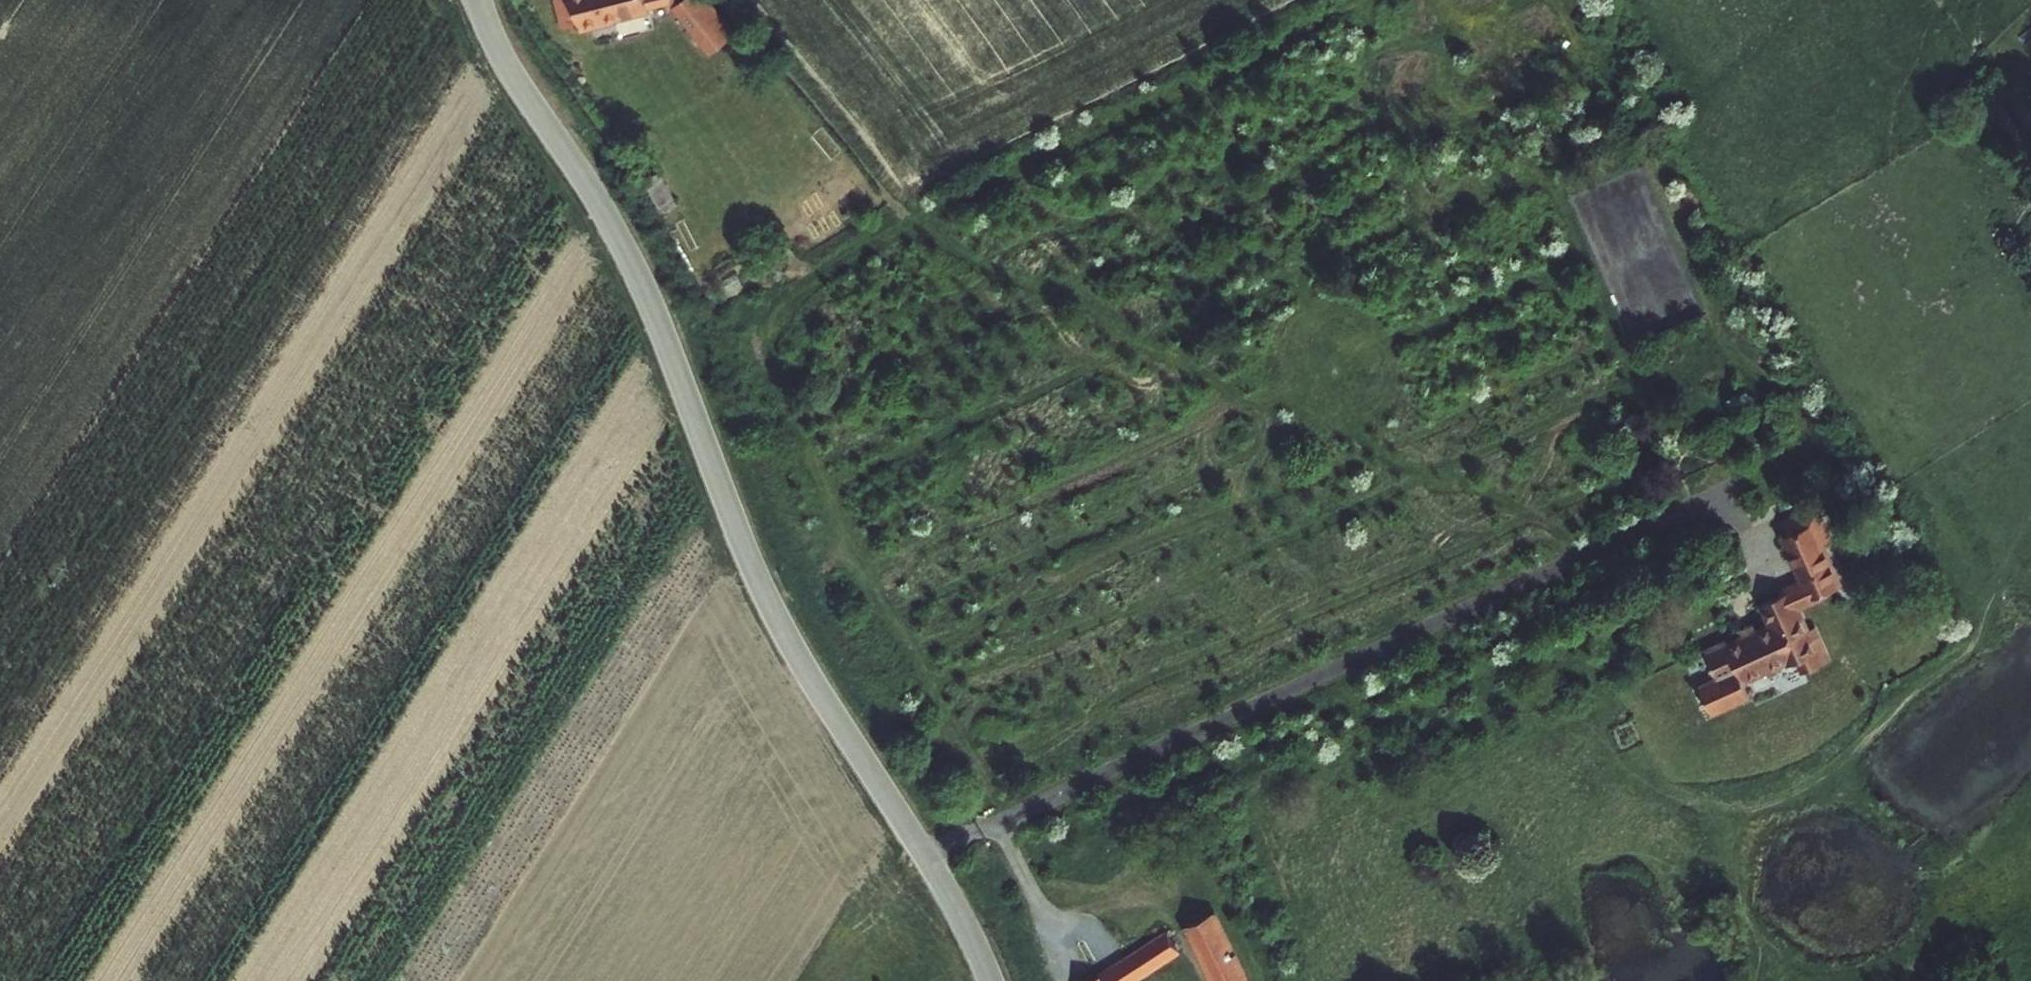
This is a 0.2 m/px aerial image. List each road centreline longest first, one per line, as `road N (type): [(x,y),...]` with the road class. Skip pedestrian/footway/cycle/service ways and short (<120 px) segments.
road 1 (unclassified): [(478,0),(513,80),(637,276),(778,619),(921,852),(988,980)]

